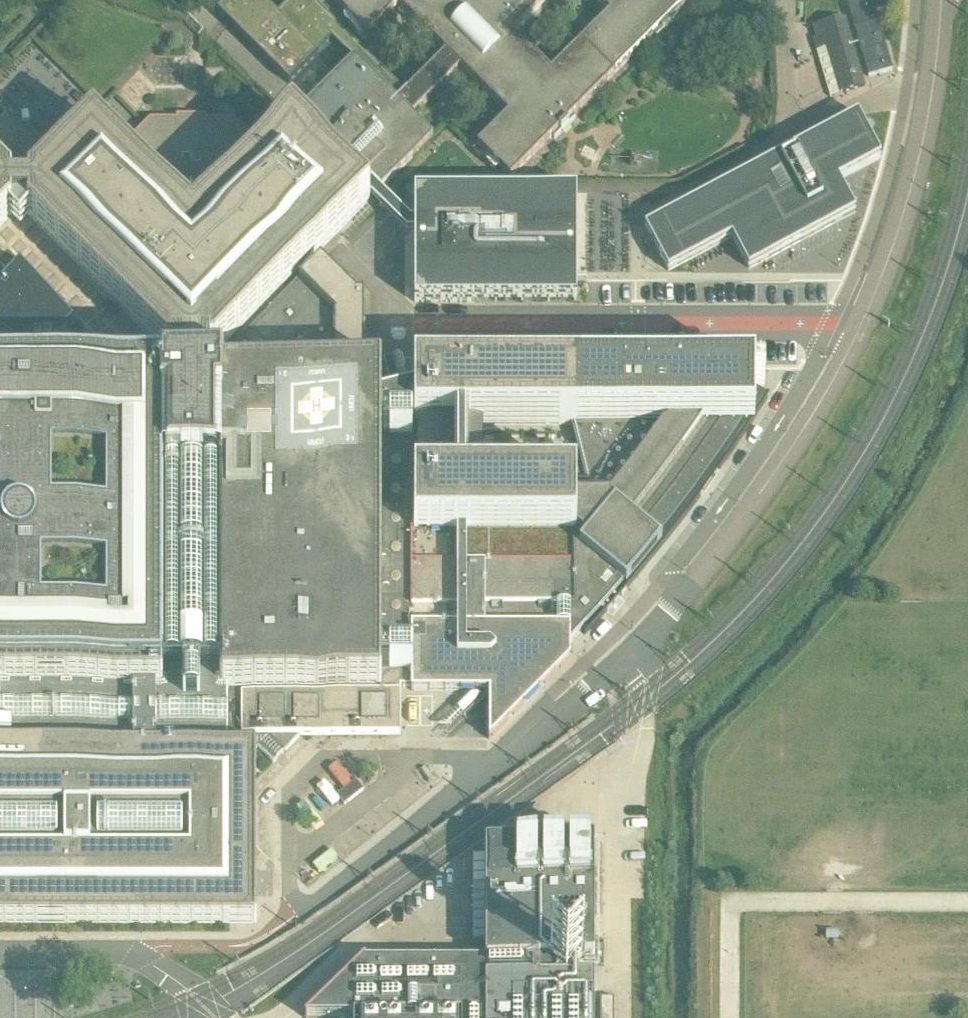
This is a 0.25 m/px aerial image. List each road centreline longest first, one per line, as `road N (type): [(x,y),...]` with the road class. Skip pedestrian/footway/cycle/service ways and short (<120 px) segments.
road 1 (unclassified): [(942,0),(922,152),(864,323)]
road 2 (unclassified): [(0,951),(136,959),(204,1007)]

